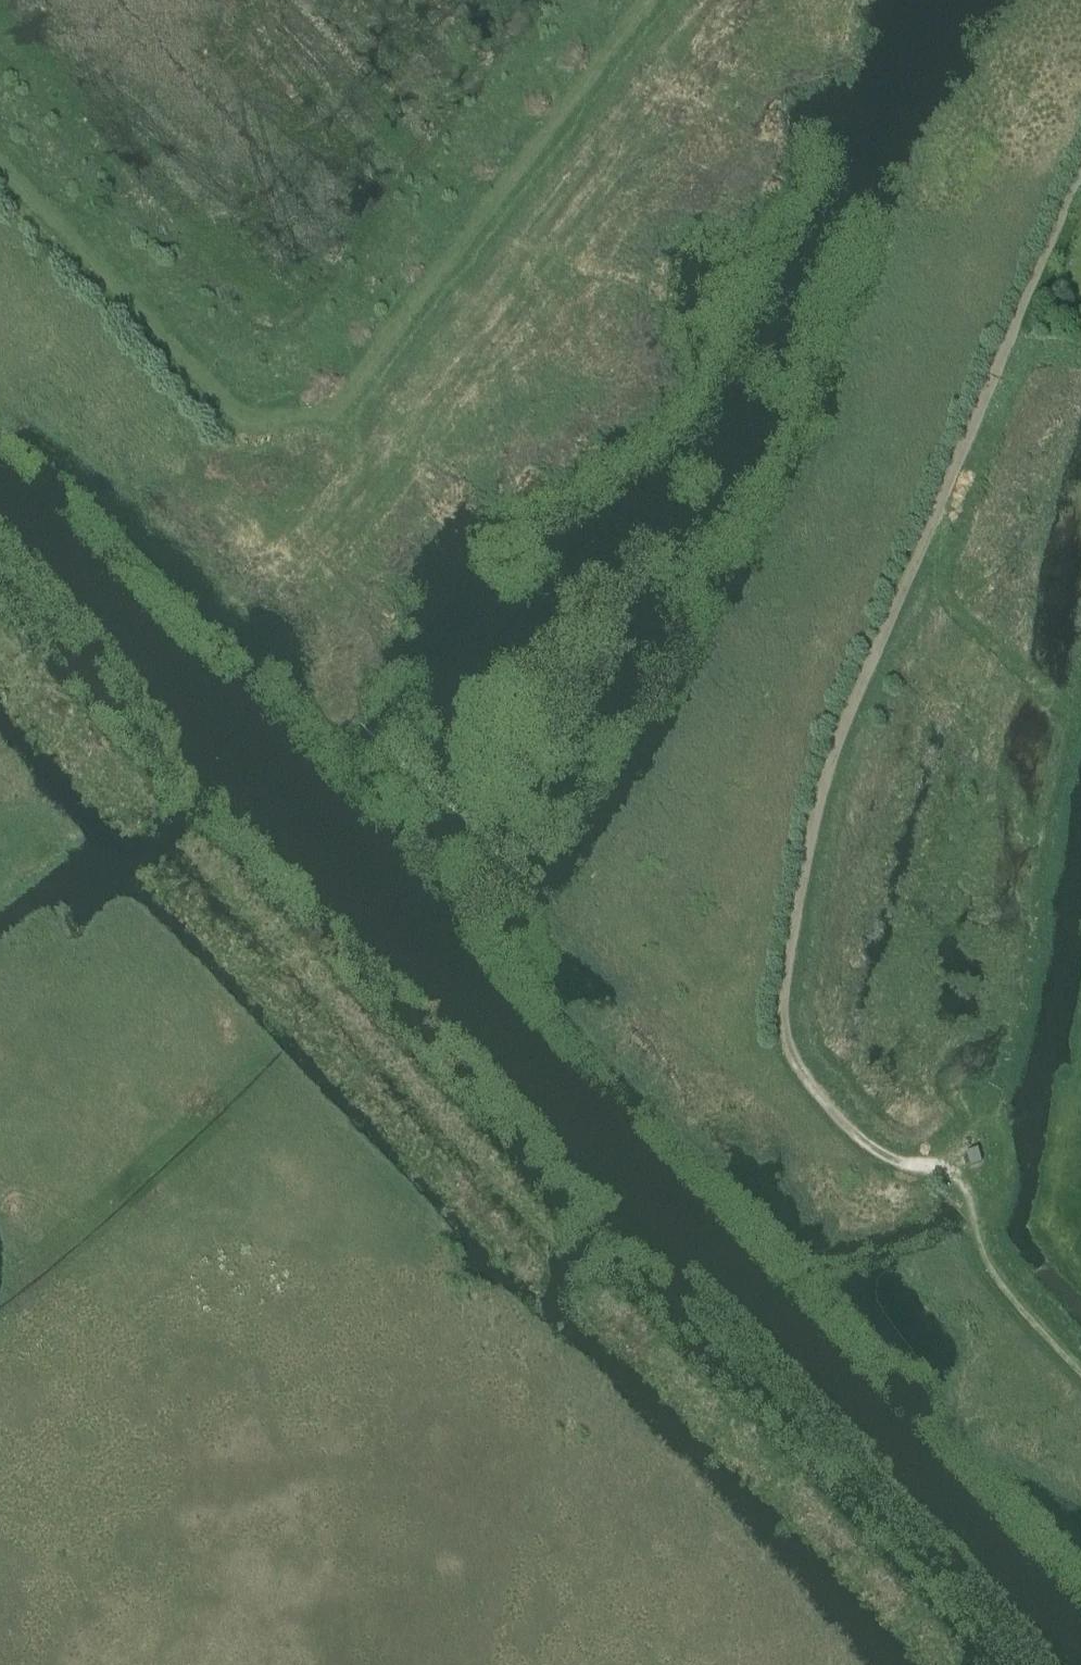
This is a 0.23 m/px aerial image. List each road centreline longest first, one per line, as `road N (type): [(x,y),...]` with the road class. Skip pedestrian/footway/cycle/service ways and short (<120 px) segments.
road 1 (track): [(1080,1368),(1006,1288),(979,1245),(956,1175),(894,1162),(850,1128),(799,1068),(784,1011),(821,791),(994,378)]
road 2 (track): [(647,0),(360,350),(302,392),(265,401),(234,392),(0,138)]
road 3 (unclassified): [(994,378),(1080,179)]

